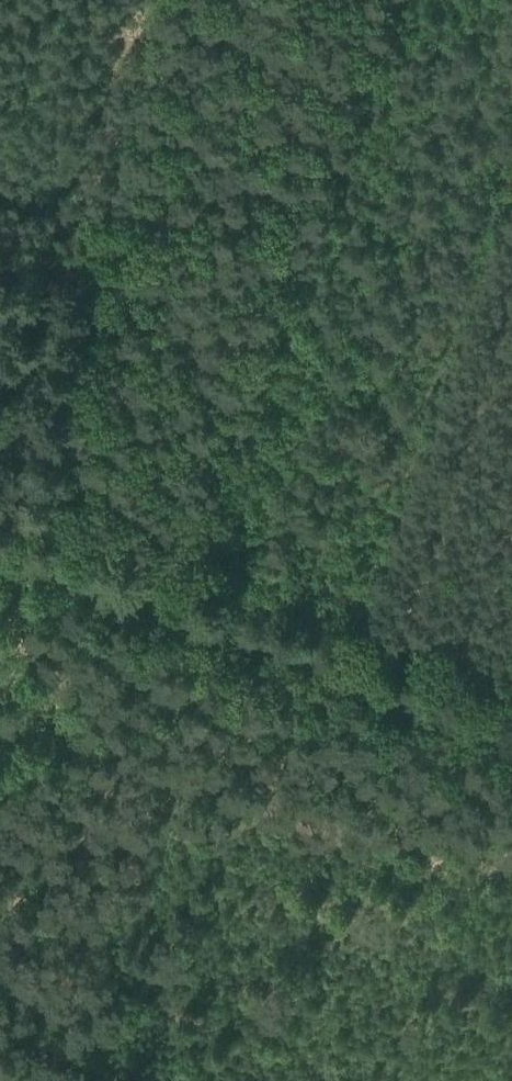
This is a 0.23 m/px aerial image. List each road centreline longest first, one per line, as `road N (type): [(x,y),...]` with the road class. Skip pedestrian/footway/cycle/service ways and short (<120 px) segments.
road 1 (track): [(511,747),(158,608)]
road 2 (track): [(158,608),(0,551)]

